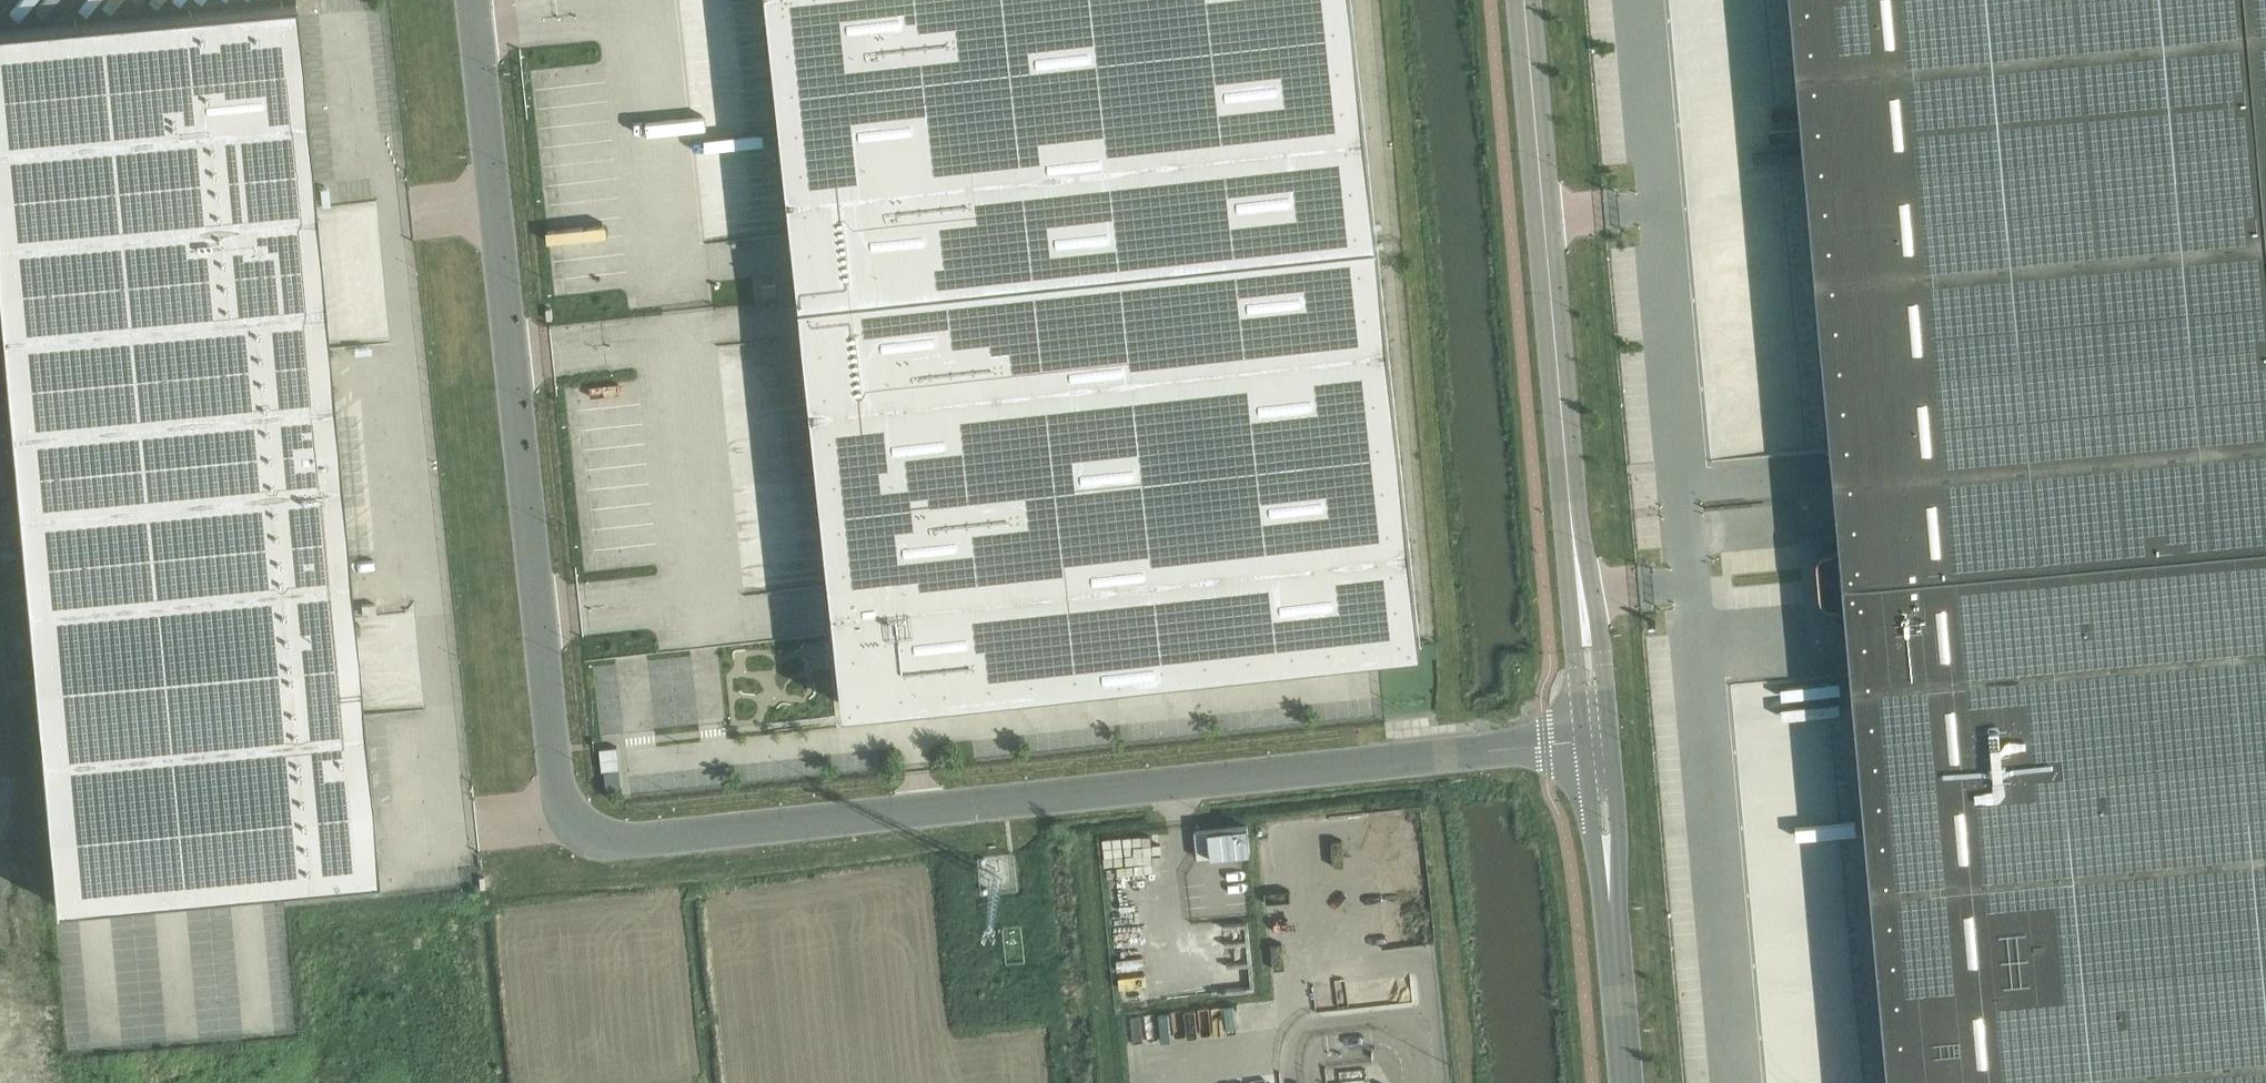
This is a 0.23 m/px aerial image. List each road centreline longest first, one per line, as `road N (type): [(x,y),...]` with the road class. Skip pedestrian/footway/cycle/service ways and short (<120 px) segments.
road 1 (unclassified): [(473,0),(555,775),(571,816),(600,841),(1583,742)]
road 2 (unclassified): [(1524,0),(1579,588)]
road 3 (unclassified): [(1611,887),(1627,1082)]
road 4 (unclassified): [(1611,739),(1602,660),(1579,588)]
road 5 (unclassified): [(1579,588),(1574,661),(1583,742)]
road 6 (unclassified): [(1611,887),(1618,827),(1611,739)]
road 7 (unclassified): [(1583,742),(1593,824),(1611,887)]

